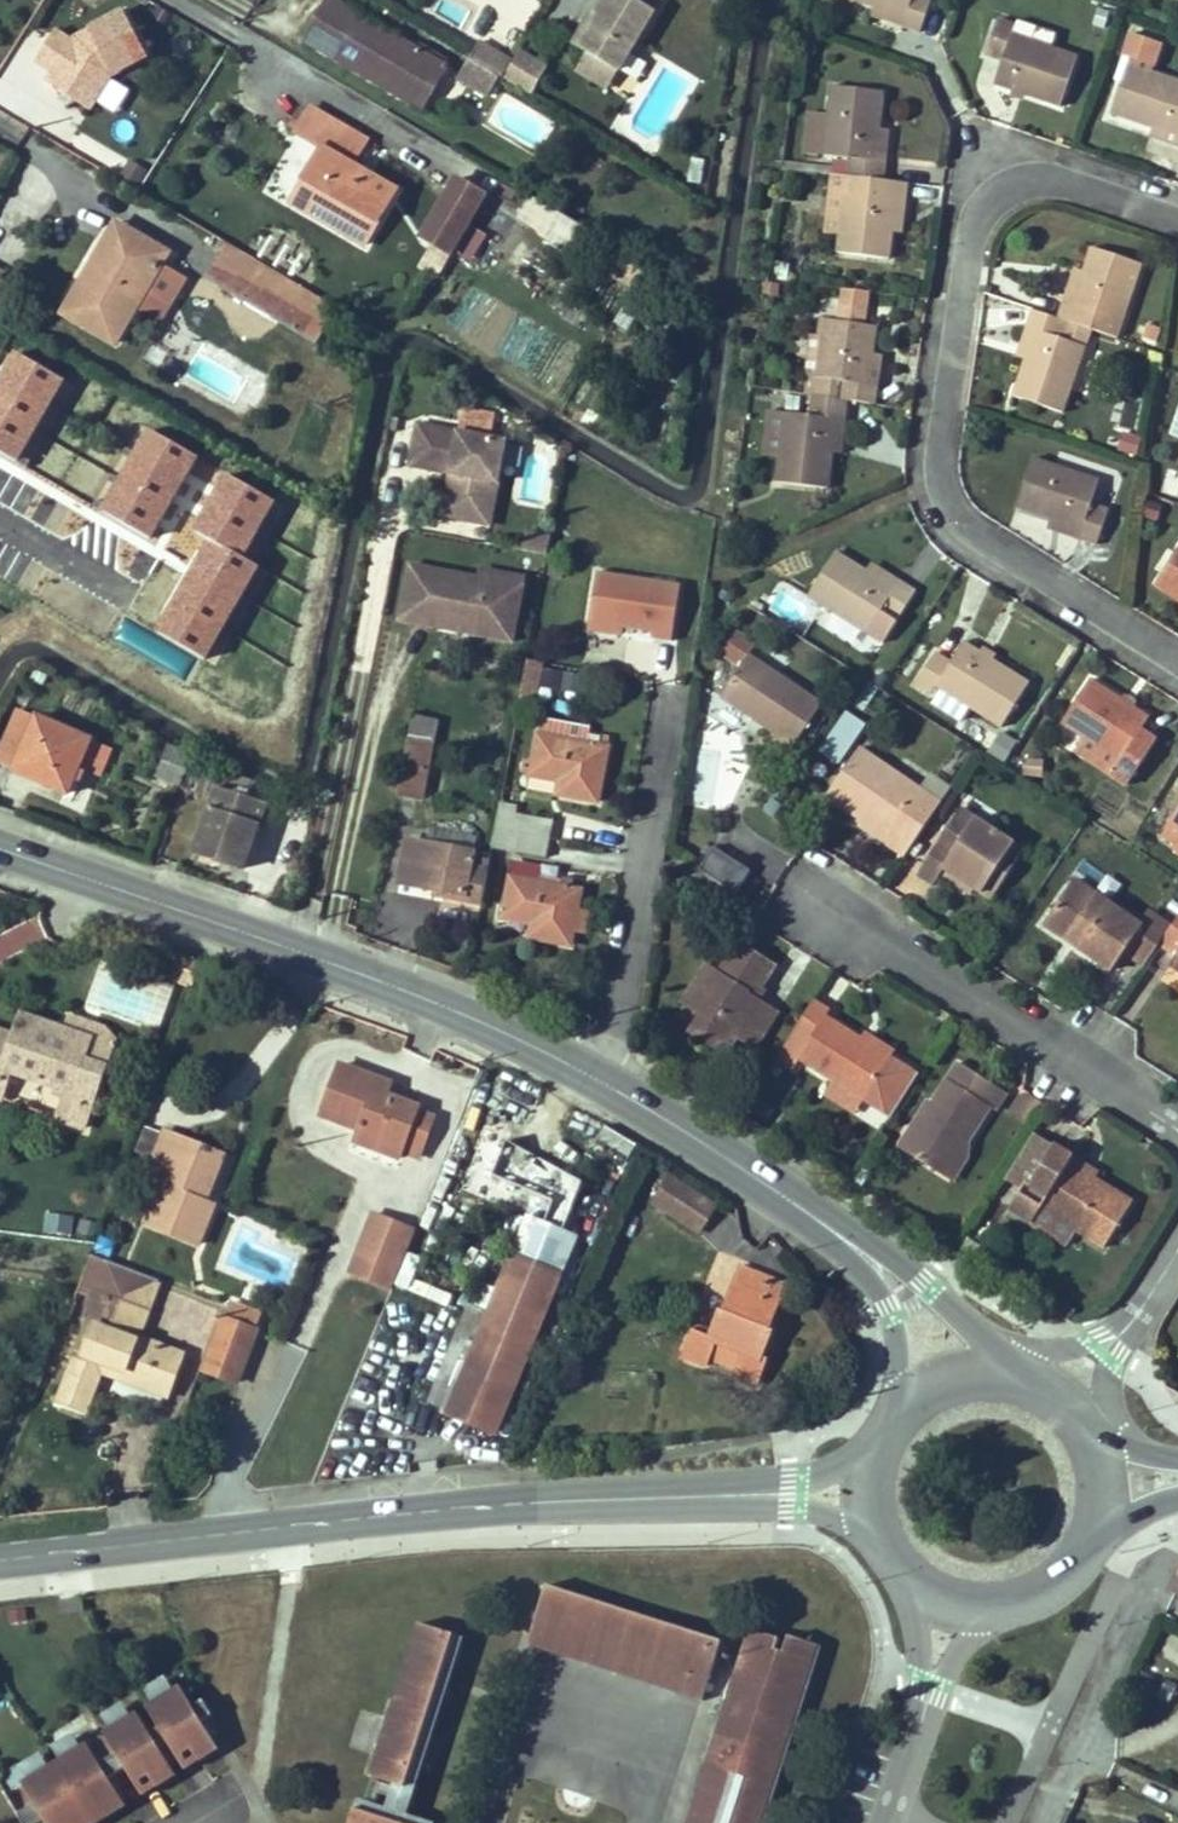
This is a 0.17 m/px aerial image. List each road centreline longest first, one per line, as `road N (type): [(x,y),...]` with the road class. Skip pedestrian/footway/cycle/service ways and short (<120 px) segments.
road 1 (primary): [(0,846),(608,1079),(850,1242)]
road 2 (residential): [(1177,221),(1017,164),(981,197),(941,443),(946,492),(973,543),(1177,659)]
road 3 (secondary): [(778,1494),(486,1509),(0,1562)]
road 4 (residential): [(784,886),(1177,1135)]
road 5 (residential): [(1045,1822),(1146,1579)]
road 6 (primary): [(1002,1374),(990,1344),(934,1291),(875,1247),(850,1242)]
road 7 (primary): [(850,1242),(893,1317),(898,1378),(885,1425)]
road 8 (residential): [(928,1684),(888,1819)]
road 9 (primary): [(1002,1374),(934,1383),(885,1425)]

